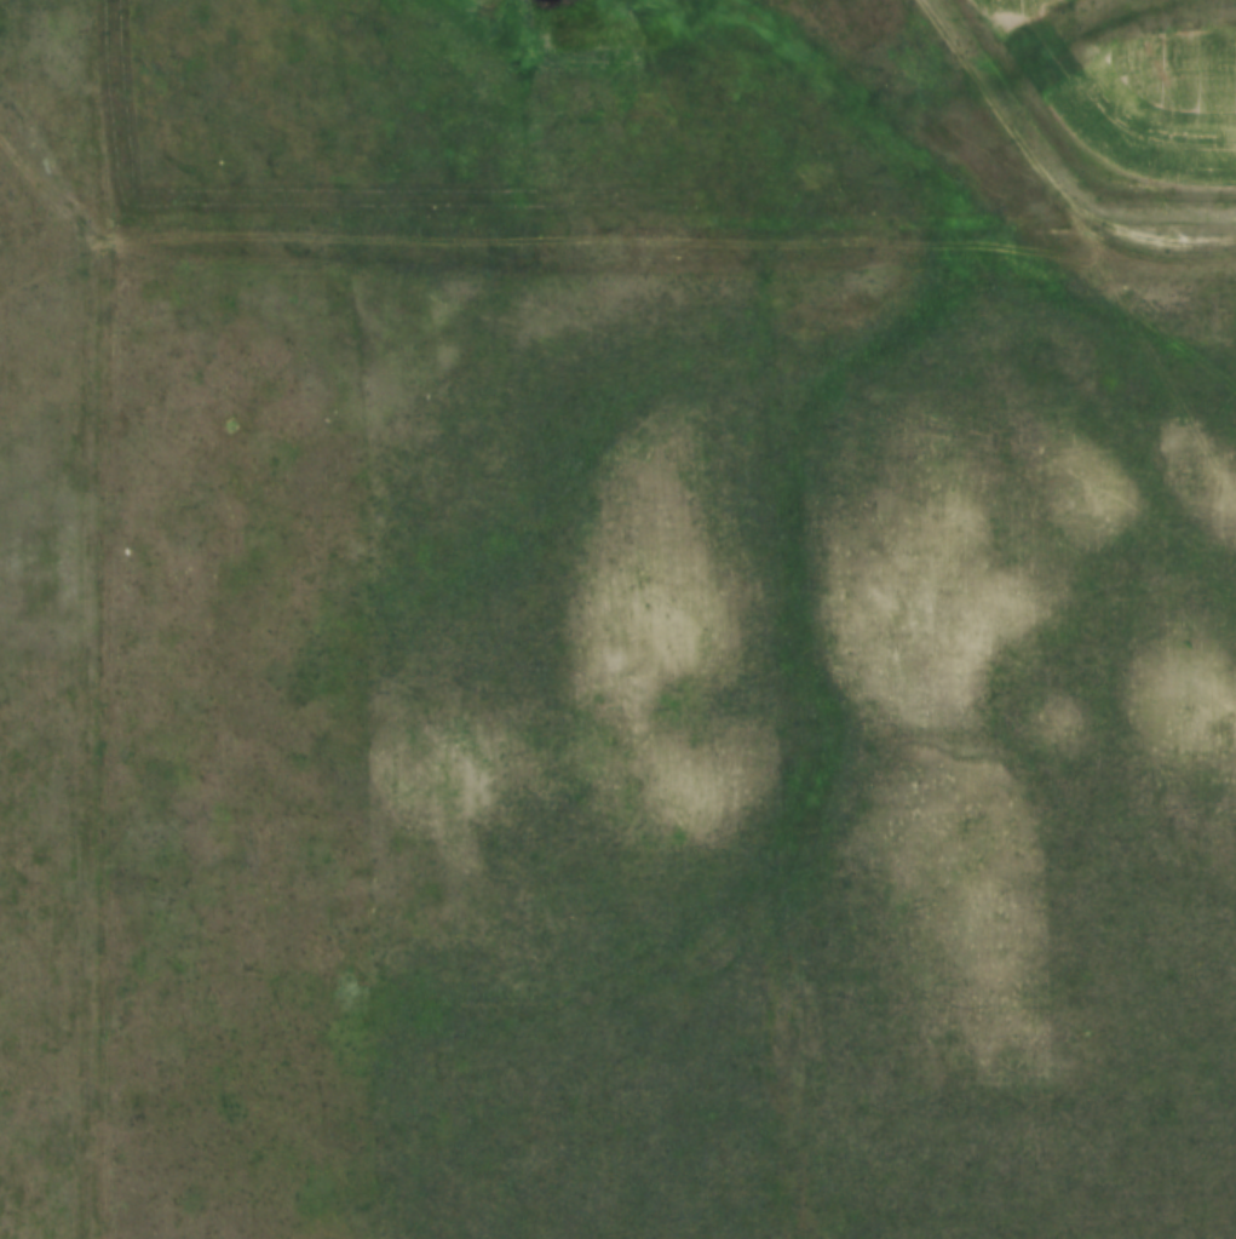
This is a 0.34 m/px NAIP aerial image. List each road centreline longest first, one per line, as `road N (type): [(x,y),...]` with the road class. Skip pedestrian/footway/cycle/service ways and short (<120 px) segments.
road 1 (track): [(1235,256),(1173,260),(1082,222),(1030,162),(924,0)]

